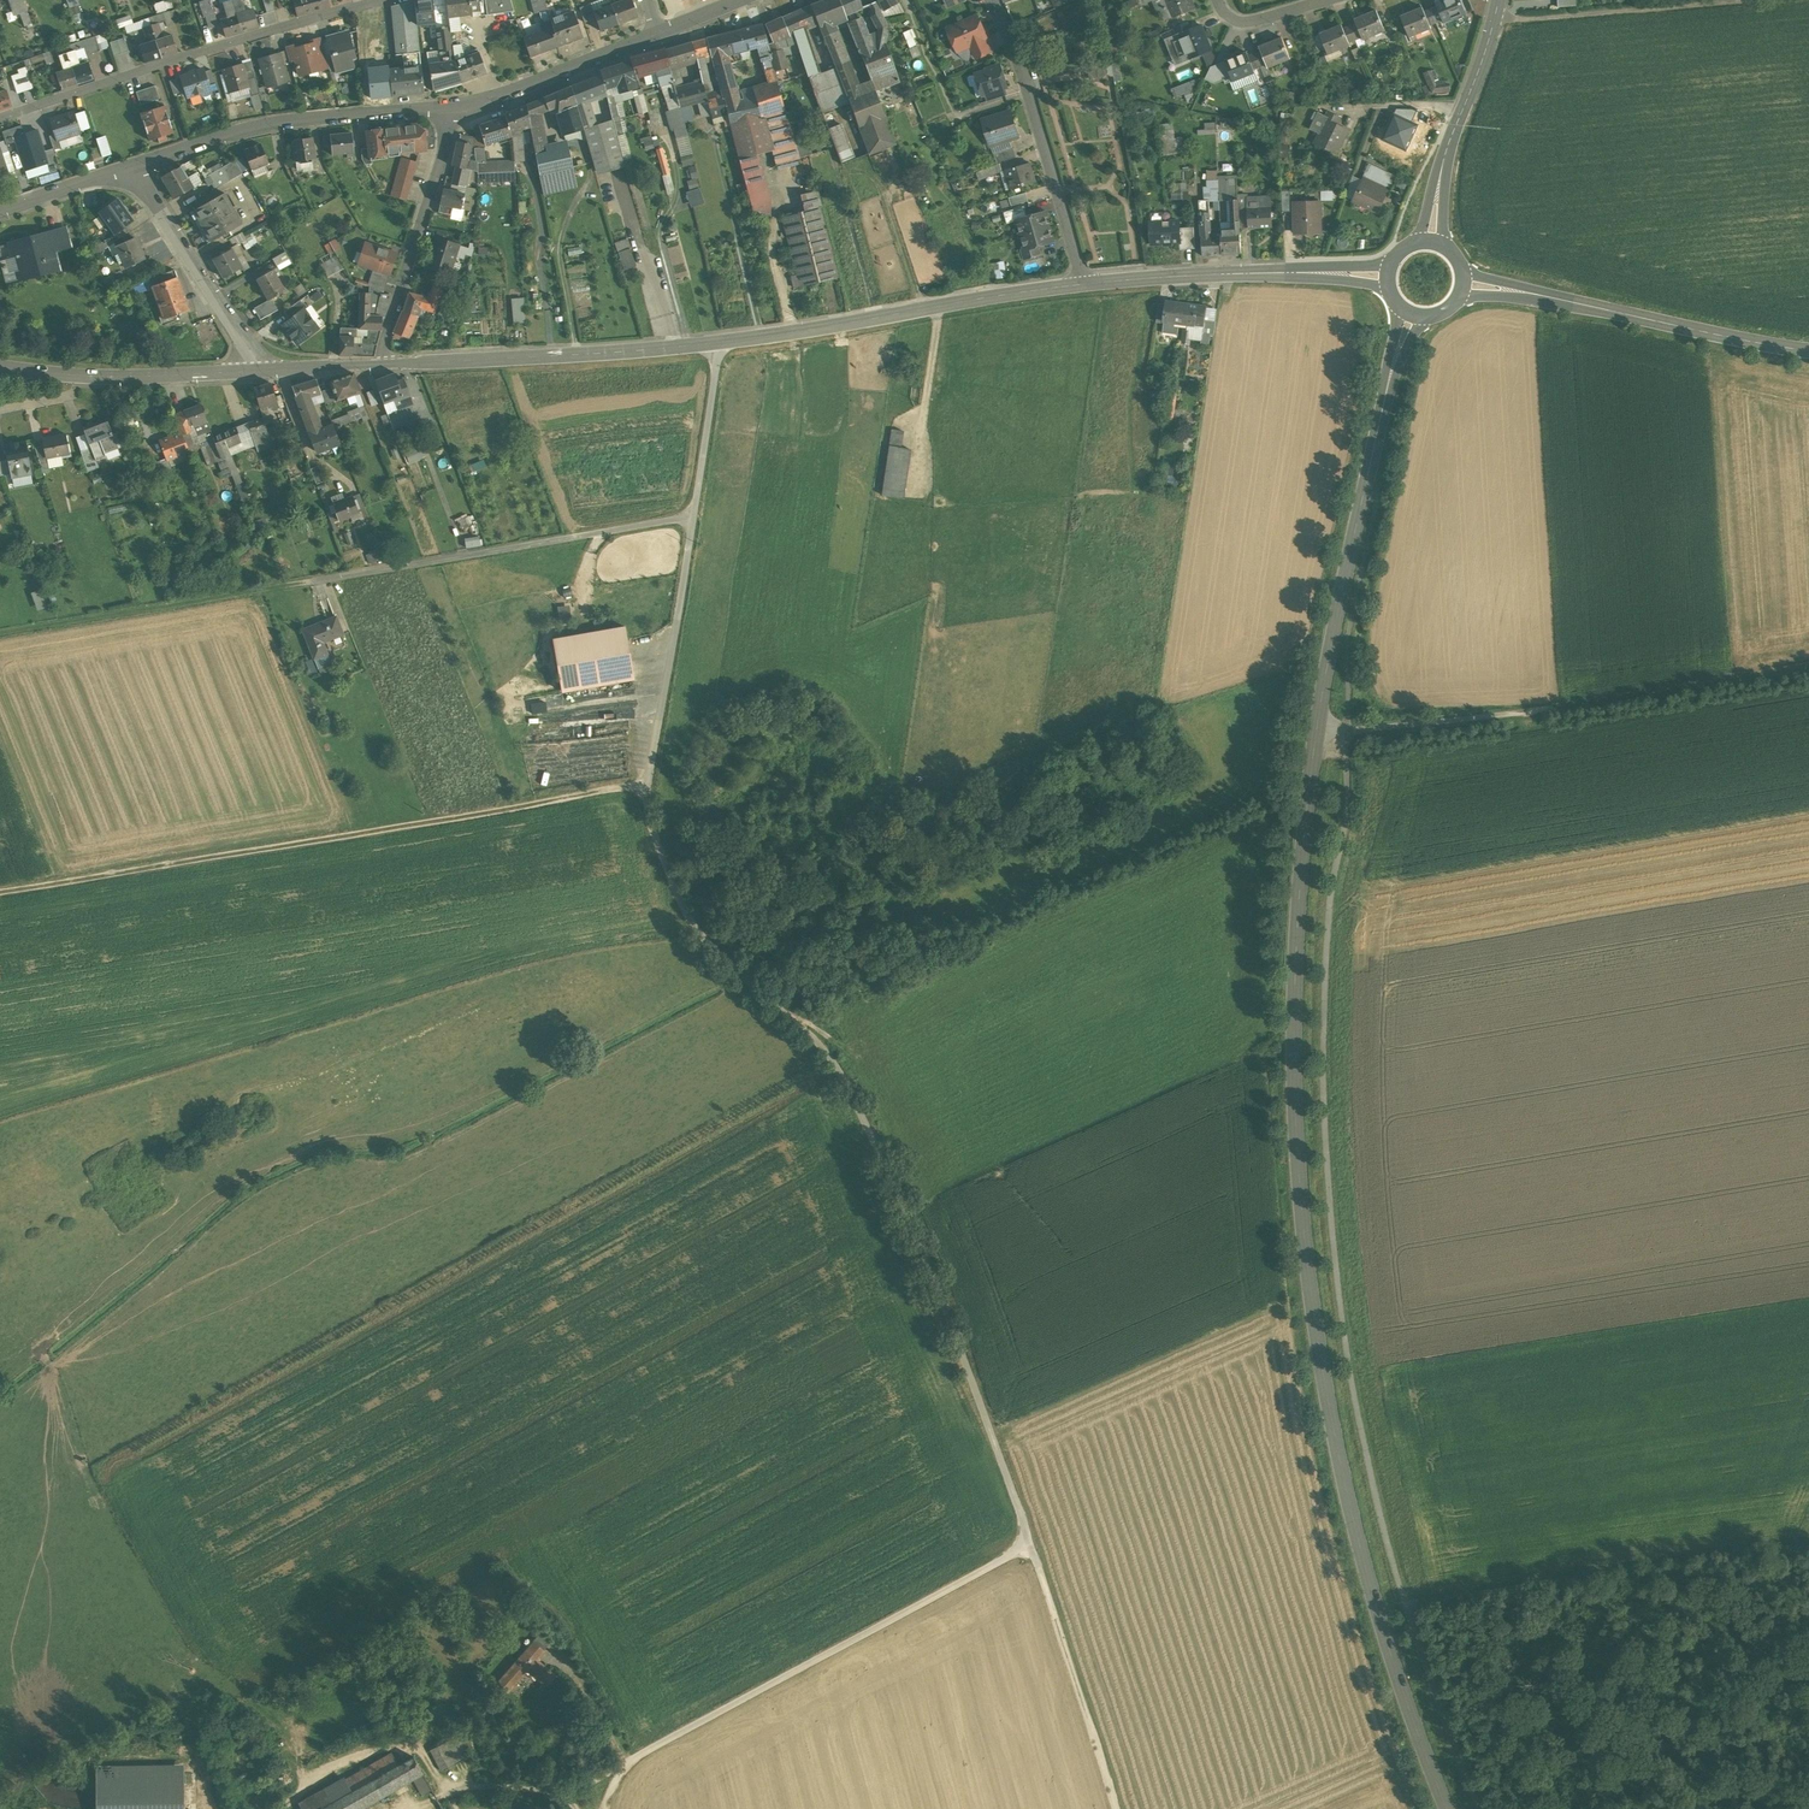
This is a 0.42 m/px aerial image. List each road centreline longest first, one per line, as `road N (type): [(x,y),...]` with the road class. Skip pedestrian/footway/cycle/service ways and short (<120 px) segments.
road 1 (tertiary): [(1412,313),(1365,489),(1315,736),(1298,927),(1295,1136),(1324,1387),(1362,1560),(1446,1808)]
road 2 (track): [(646,788),(685,923),(820,1053),(851,1105),(1035,1548)]
road 3 (tertiary): [(382,363),(716,343),(1083,285)]
road 4 (track): [(0,890),(646,788)]
road 5 (track): [(1349,733),(1808,669)]
road 6 (track): [(1405,1609),(1808,1541)]
road 7 (residential): [(390,0),(0,119)]
road 8 (tertiary): [(1462,285),(1808,352)]
road 9 (residential): [(456,109),(256,132),(133,168)]
road 10 (track): [(1494,26),(1808,2)]
road 11 (tertiary): [(1083,285),(1218,274),(1389,275)]
road 12 (residential): [(1083,285),(1019,60),(991,0)]
road 13 (track): [(277,590),(0,637)]
road 14 (track): [(1035,1548),(1115,1808)]
road 15 (residential): [(382,363),(456,109)]
road 16 (tertiary): [(0,369),(76,377),(264,372)]
road 17 (tertiary): [(1500,0),(1453,136),(1430,242)]
road 18 (residential): [(133,168),(215,309),(264,372)]
road 19 (residential): [(660,35),(502,99),(456,109)]
road 20 (residential): [(0,214),(133,168)]
road 21 (residential): [(1218,0),(1245,23),(1326,0)]

